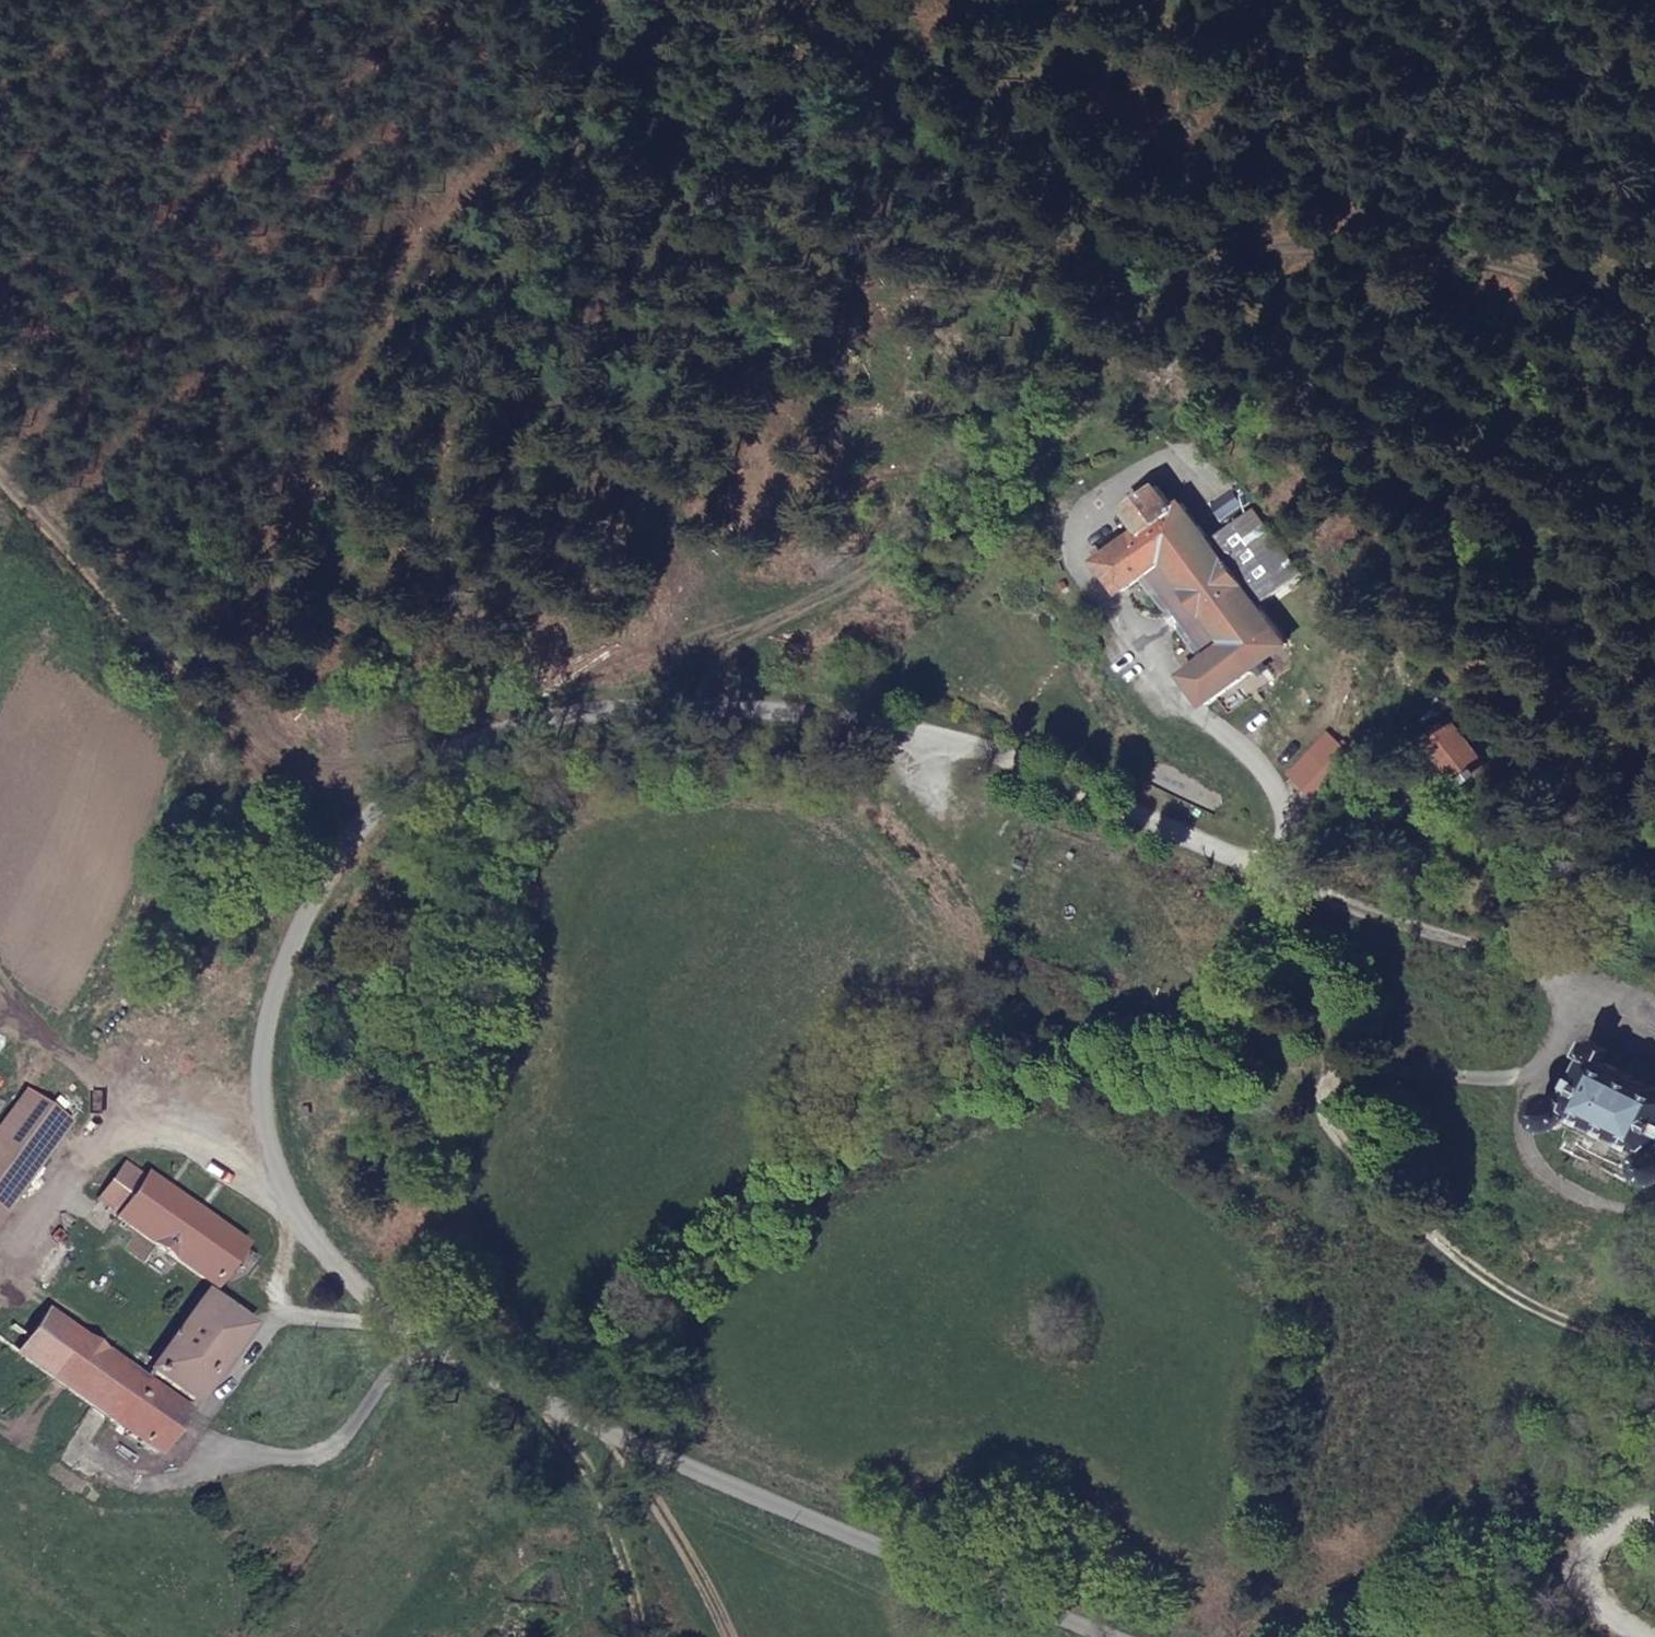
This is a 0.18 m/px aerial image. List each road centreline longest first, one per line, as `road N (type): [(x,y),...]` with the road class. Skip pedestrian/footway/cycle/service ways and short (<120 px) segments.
road 1 (residential): [(1654,1024),(1003,761),(871,730),(743,715),(535,728),(444,760),(350,838),(281,961),(266,1091),(301,1221),(366,1304),(606,1433),(816,1525),(1110,1636)]
road 2 (track): [(0,463),(350,838)]

